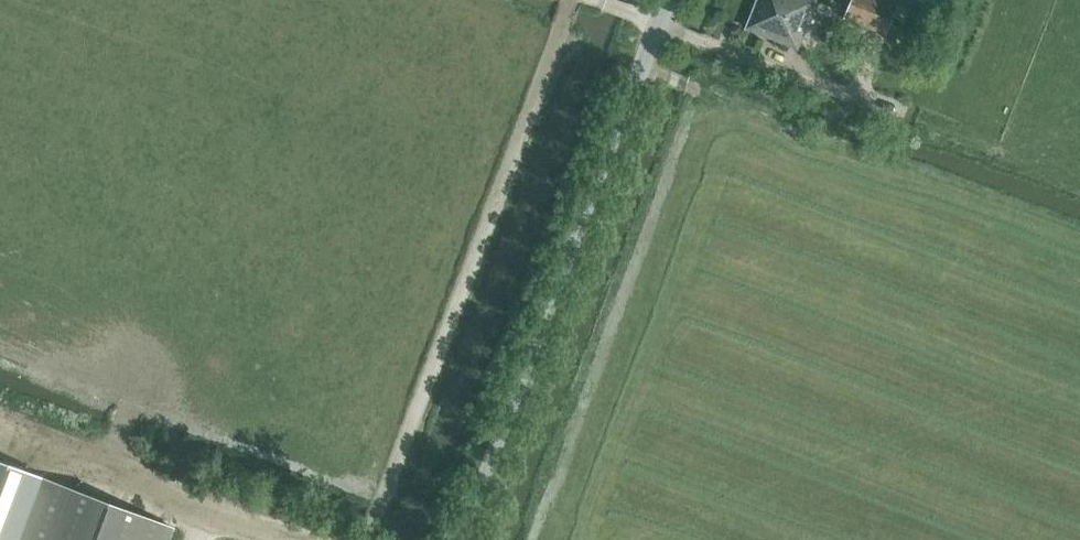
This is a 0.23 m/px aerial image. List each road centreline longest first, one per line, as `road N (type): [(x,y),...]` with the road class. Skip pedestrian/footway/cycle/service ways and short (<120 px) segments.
road 1 (track): [(573,0),(365,539)]
road 2 (unclassified): [(464,539),(669,0)]

